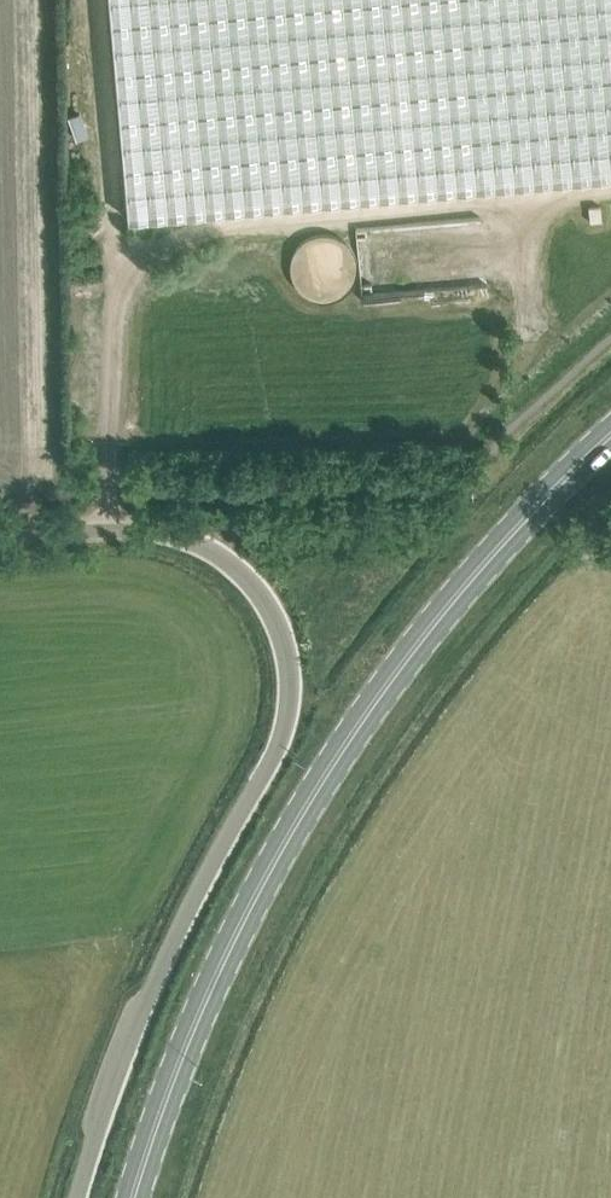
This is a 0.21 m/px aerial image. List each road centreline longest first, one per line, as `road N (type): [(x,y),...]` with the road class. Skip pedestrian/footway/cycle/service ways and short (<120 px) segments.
road 1 (unclassified): [(0,530),(176,531),(230,561),(253,585),(282,632),(288,662),(281,735),(151,994),(78,1197)]
road 2 (secondary): [(133,1197),(187,1044),(297,821),(434,624),(610,433)]
road 3 (track): [(105,528),(116,242),(610,187)]

